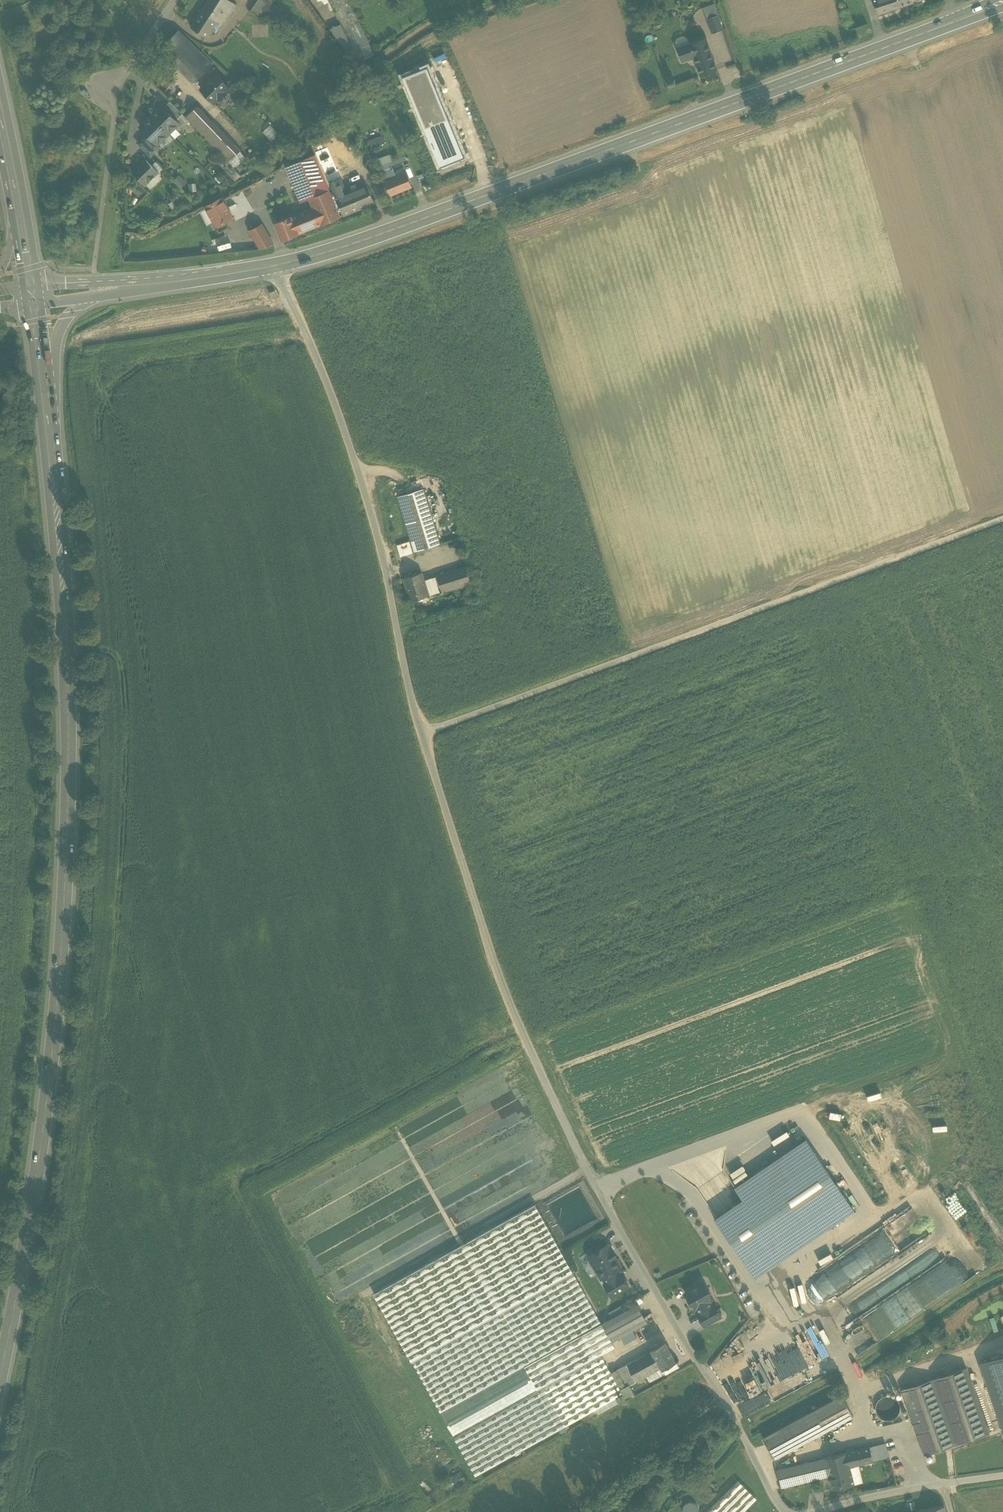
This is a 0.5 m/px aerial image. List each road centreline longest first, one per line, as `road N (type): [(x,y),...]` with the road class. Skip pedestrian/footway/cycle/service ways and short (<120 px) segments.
road 1 (unclassified): [(786,1511),(586,1169),(506,996),(420,733),(359,474),(272,266)]
road 2 (primary): [(0,1374),(58,1005),(67,705),(43,375)]
road 3 (secondary): [(272,266),(389,231),(1002,2)]
road 4 (track): [(420,733),(1002,519)]
road 5 (unclassified): [(810,1511),(861,1495),(1002,1472)]
road 6 (track): [(577,1511),(722,1401)]
road 7 (residential): [(113,119),(119,87),(173,0)]
road 8 (secondary): [(159,283),(31,286)]

